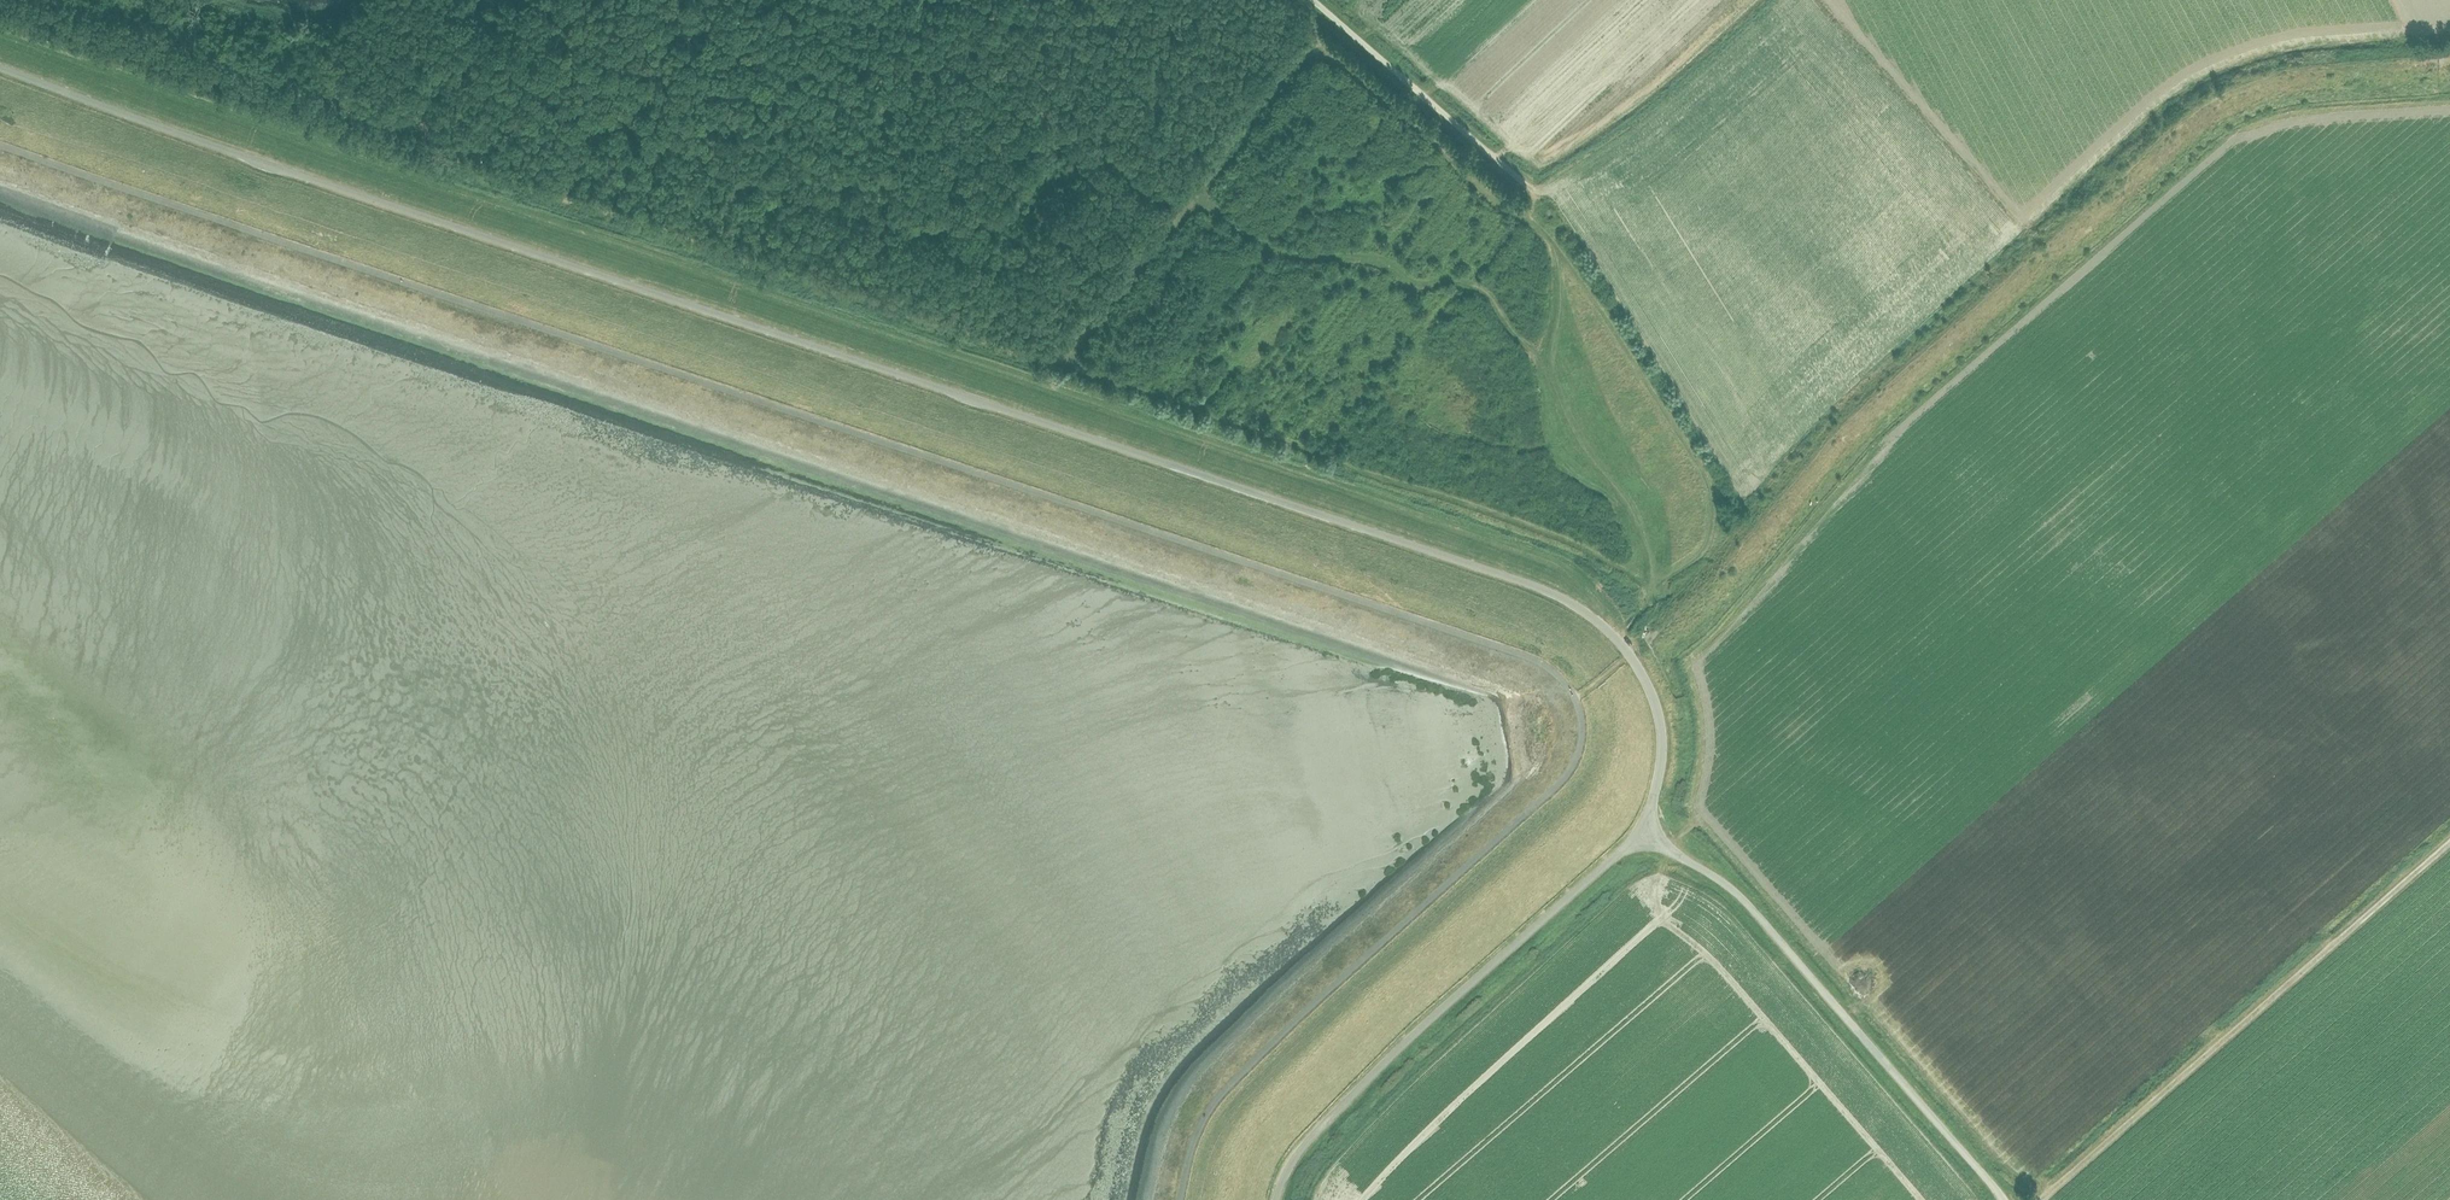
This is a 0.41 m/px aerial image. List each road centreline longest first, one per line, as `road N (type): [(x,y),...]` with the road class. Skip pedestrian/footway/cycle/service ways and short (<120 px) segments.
road 1 (unclassified): [(1644,833),(1662,775),(1663,738),(1649,682),(1580,606),(1511,574),(0,67)]
road 2 (track): [(2039,1199),(2449,842)]
road 3 (unclassified): [(1279,1199),(1297,1156),(1330,1121),(1644,833)]
road 4 (unclassified): [(2003,1199),(1734,892),(1644,833)]
road 5 (track): [(1742,493),(1551,204),(1533,189)]
road 6 (unclassified): [(1533,189),(1312,0)]

